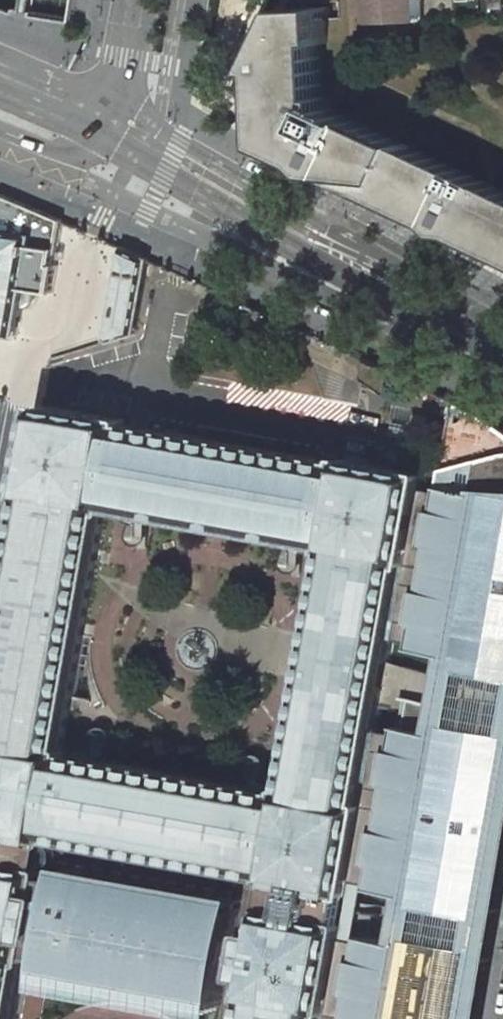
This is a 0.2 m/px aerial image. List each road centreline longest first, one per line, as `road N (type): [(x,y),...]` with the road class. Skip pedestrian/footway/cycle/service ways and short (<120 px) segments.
road 1 (primary): [(477,340),(381,257),(112,101)]
road 2 (primary): [(477,340),(296,249),(101,137)]
road 3 (primary): [(112,101),(0,45)]

